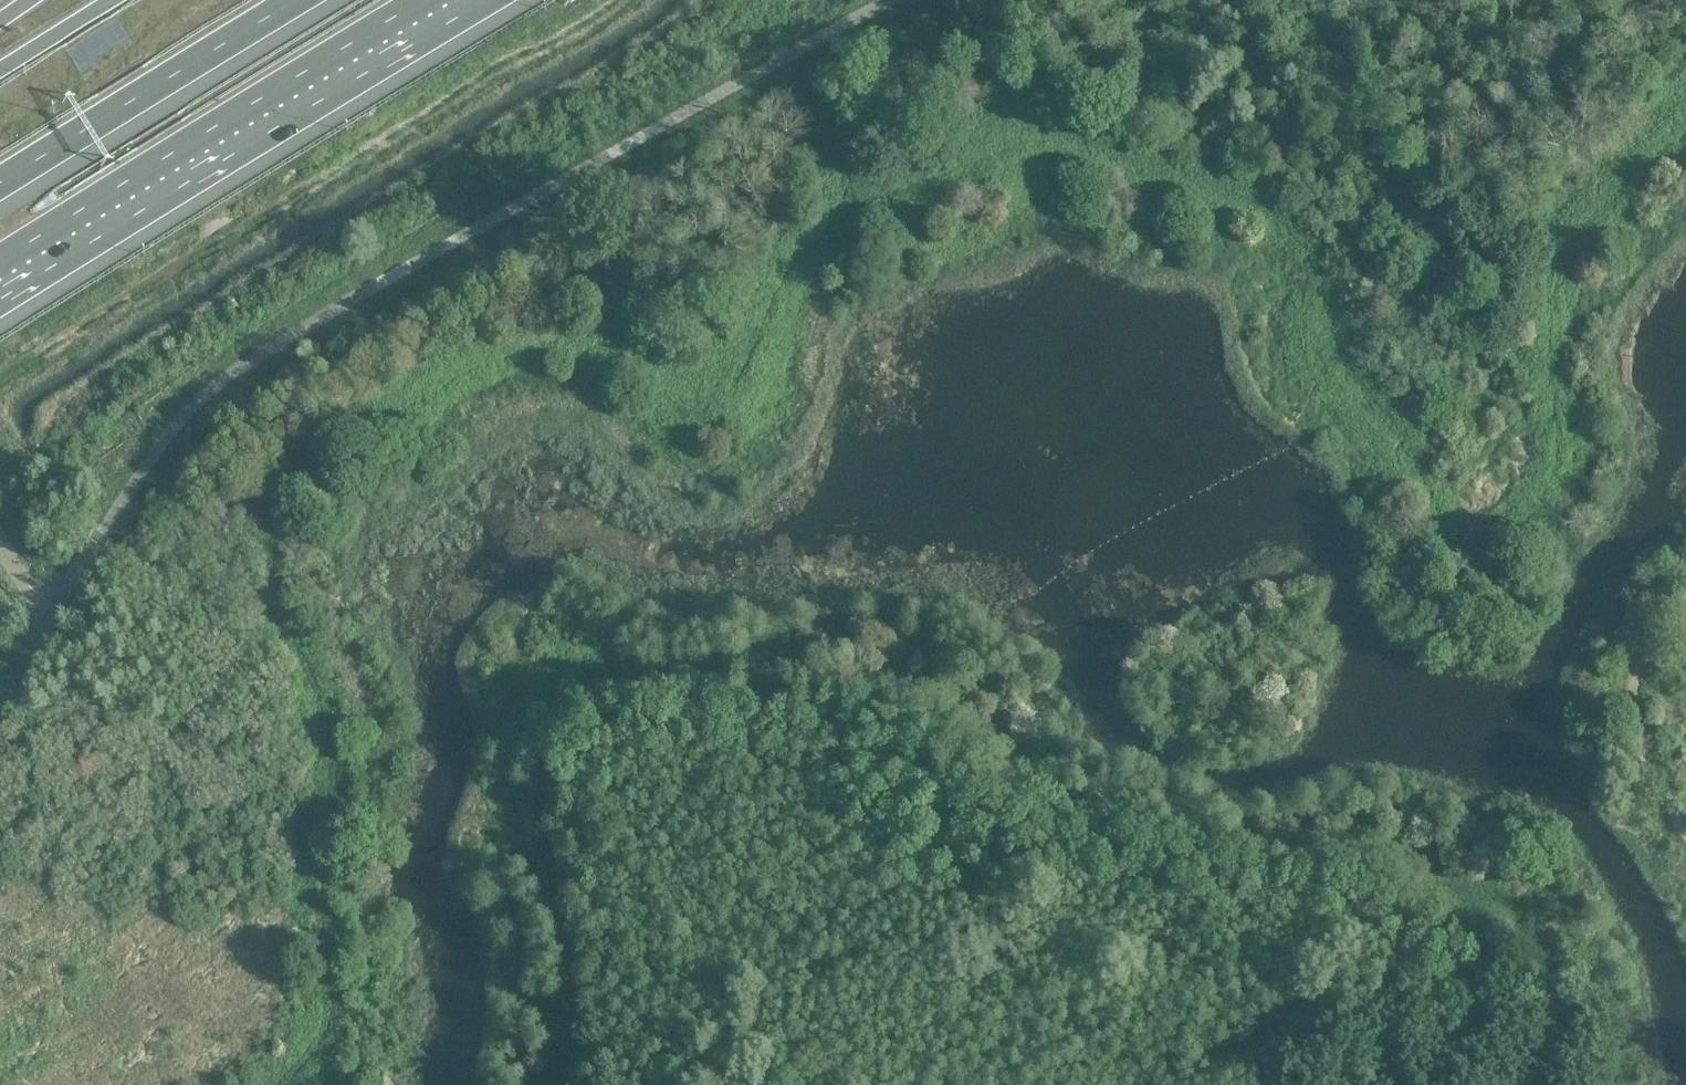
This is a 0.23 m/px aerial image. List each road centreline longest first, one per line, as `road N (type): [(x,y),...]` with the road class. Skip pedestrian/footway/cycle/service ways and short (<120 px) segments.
road 1 (motorway): [(0,282),(456,0)]
road 2 (motorway): [(0,185),(299,0)]
road 3 (motorway): [(0,69),(109,0)]

